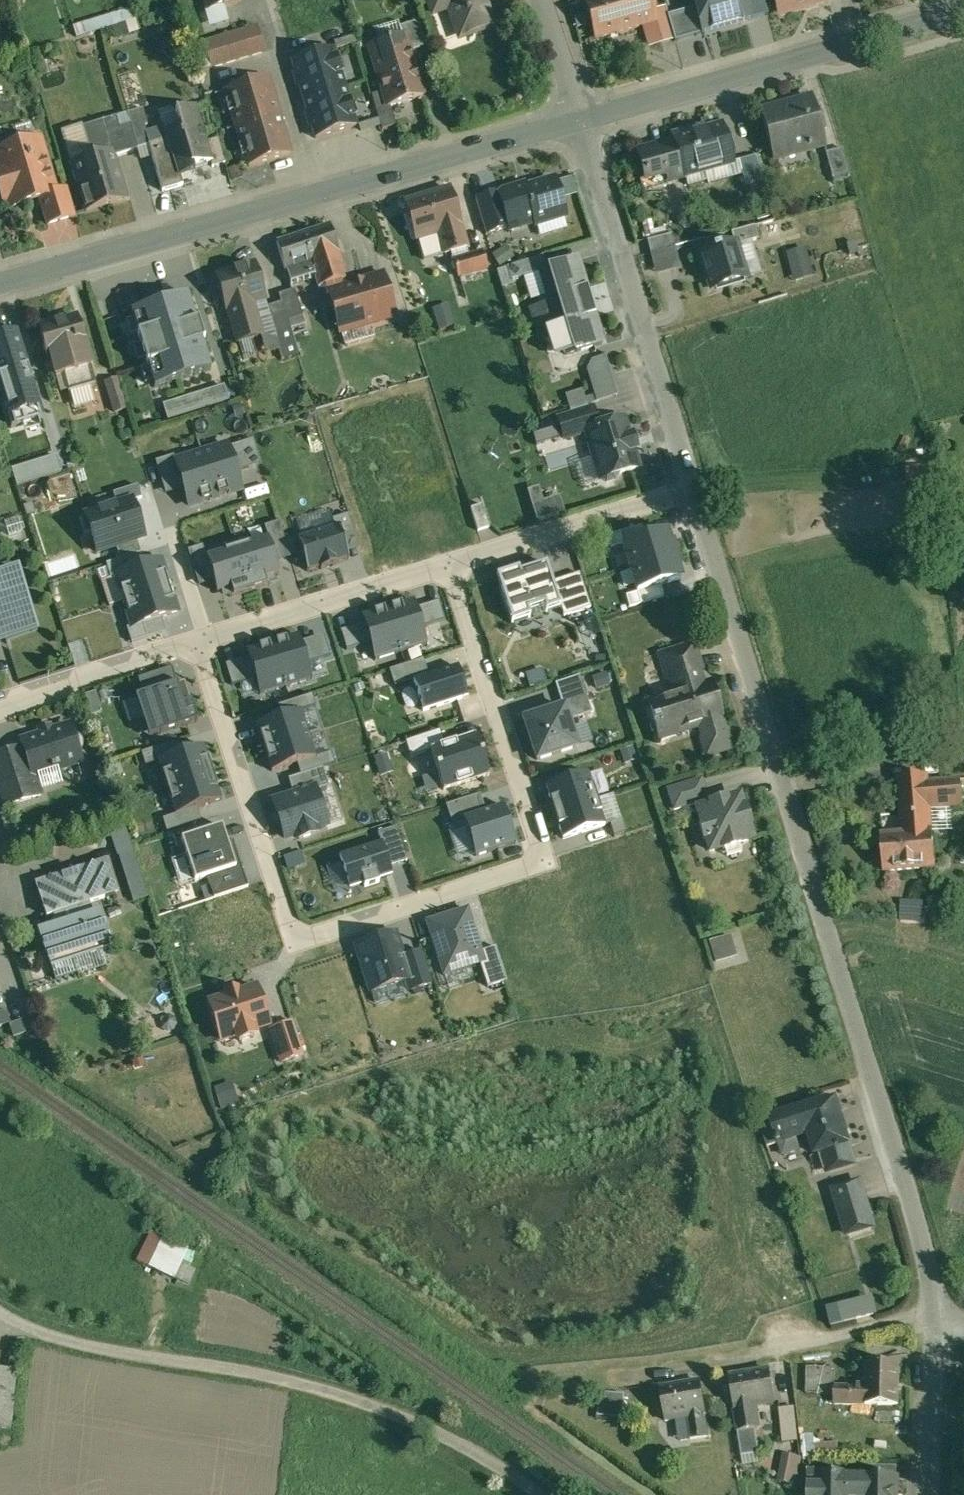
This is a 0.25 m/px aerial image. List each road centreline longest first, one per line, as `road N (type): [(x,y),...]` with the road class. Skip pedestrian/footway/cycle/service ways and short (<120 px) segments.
road 1 (residential): [(449,565),(539,858),(317,934),(299,933),(289,920),(200,641)]
road 2 (unclassified): [(693,491),(926,1256),(933,1315)]
road 3 (residential): [(0,285),(580,119)]
road 4 (residential): [(536,1494),(399,1412),(261,1375),(52,1339),(0,1309)]
road 5 (residential): [(580,119),(963,11)]
road 6 (unclassified): [(580,119),(693,491)]
road 7 (residential): [(933,1315),(791,1352),(656,1374)]
road 8 (residential): [(449,565),(200,641)]
road 9 (residential): [(693,491),(449,565)]
road 10 (unclassified): [(933,1315),(931,1494)]
road 11 (residential): [(200,641),(78,678)]
road 12 (residential): [(545,0),(580,119)]

